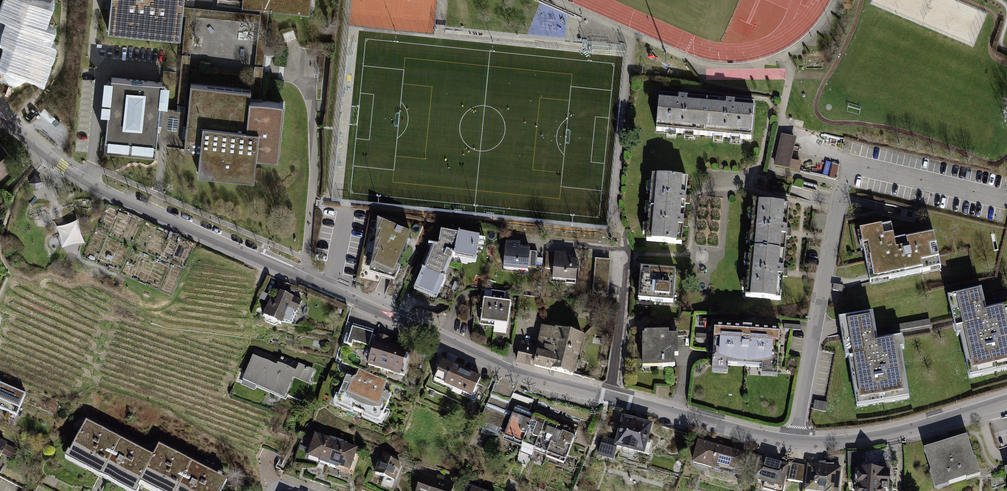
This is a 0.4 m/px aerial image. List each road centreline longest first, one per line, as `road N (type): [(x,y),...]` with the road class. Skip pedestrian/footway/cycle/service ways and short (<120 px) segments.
road 1 (residential): [(0,109),(42,152),(98,189),(507,370),(796,442),(895,434),(1006,401)]

